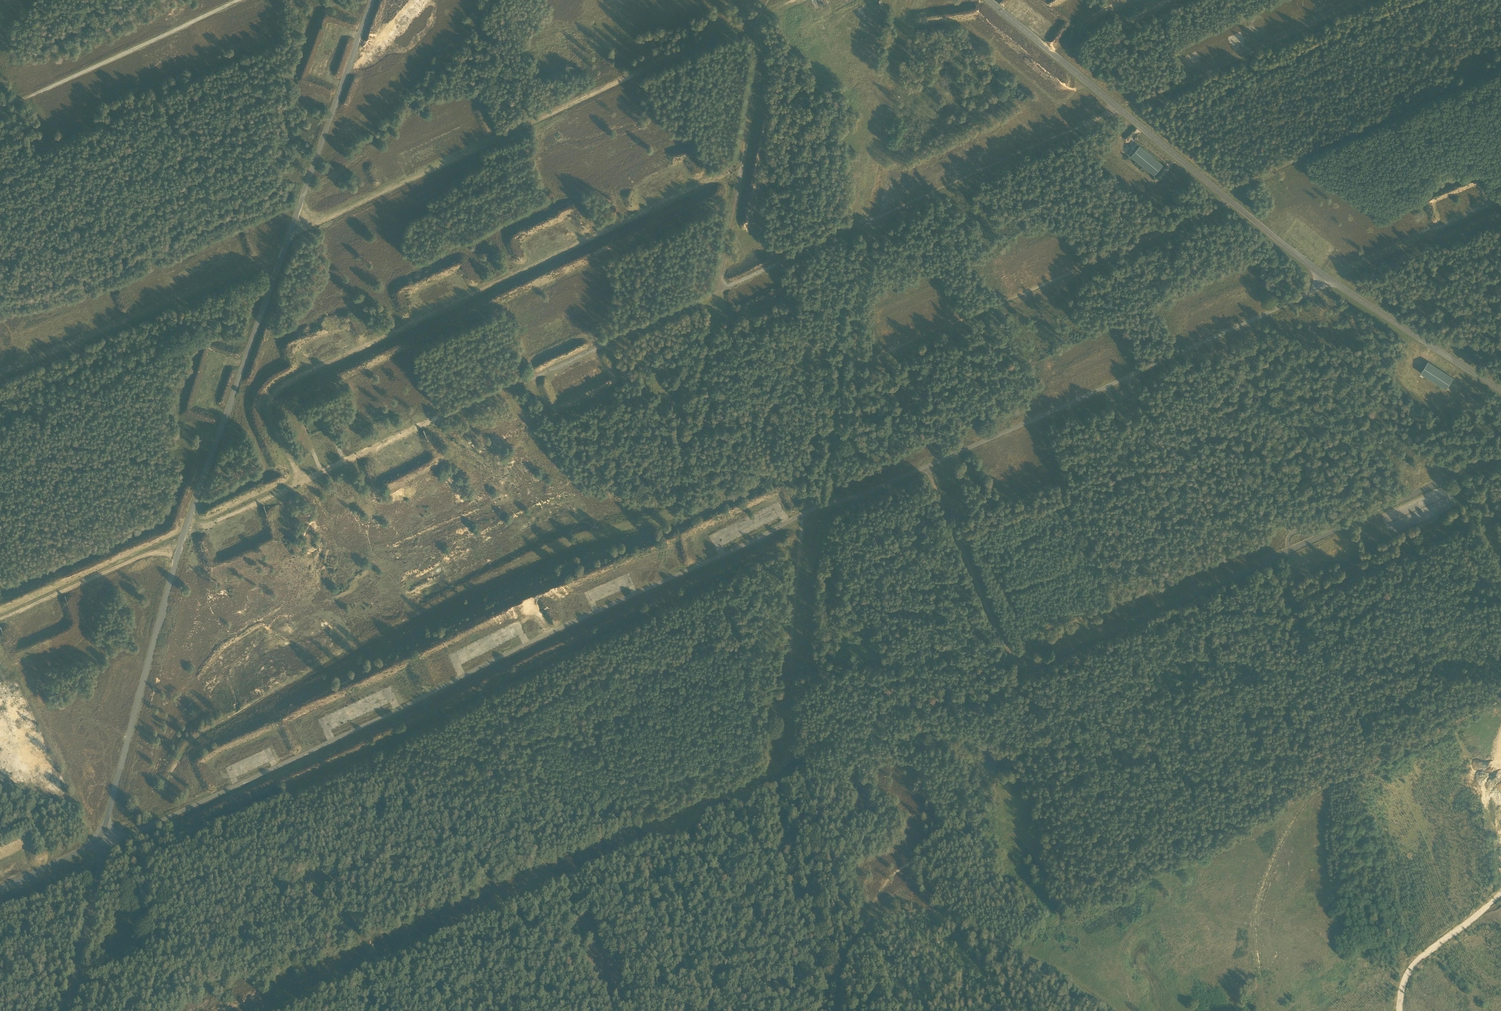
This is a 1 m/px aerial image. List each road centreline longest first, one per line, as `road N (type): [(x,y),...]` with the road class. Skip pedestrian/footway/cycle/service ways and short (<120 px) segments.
road 1 (track): [(103,843),(409,707),(814,510),(927,466)]
road 2 (track): [(373,0),(179,550),(103,843)]
road 3 (track): [(802,515),(789,747),(771,783),(270,1010)]
road 4 (track): [(1500,455),(1021,675),(927,466)]
road 5 (track): [(744,165),(280,391),(273,416),(304,482)]
road 6 (track): [(299,213),(324,220),(797,0)]
road 7 (track): [(722,290),(225,519)]
road 8 (track): [(758,18),(764,57),(722,290),(878,219)]
road 9 (track): [(927,466),(1334,280)]
road 10 (track): [(1232,198),(871,359),(857,357)]
road 11 (track): [(988,0),(1232,198)]
road 12 (track): [(282,263),(0,374)]
road 13 (track): [(1260,1010),(1267,1005),(1255,927),(1195,915),(1146,921),(1126,941),(1117,963),(1134,1010)]
road 14 (track): [(841,1010),(840,971),(891,877),(988,821),(1004,796)]
road 15 (track): [(1116,1010),(1059,969),(937,907),(865,928)]
road 16 (track): [(242,0),(0,111)]
road 17 (track): [(878,219),(1118,108)]
road 18 (track): [(165,819),(188,841),(351,919),(374,965)]
road 19 (track): [(1356,0),(1118,108)]
road 20 (track): [(856,754),(804,732),(803,685),(832,670),(845,639),(869,636),(872,644)]
road 21 (track): [(1334,280),(1500,389)]
road 22 (track): [(0,619),(179,550)]
road 23 (track): [(1500,202),(1334,280)]
road 24 (track): [(856,754),(855,808),(841,839),(865,928)]
road 25 (track): [(103,843),(67,1010)]
road 26 (track): [(1322,787),(1275,854),(1255,927)]
road 27 (track): [(857,357),(830,504)]
road 28 (track): [(878,219),(857,357)]
road 29 (track): [(1232,198),(1334,280)]

